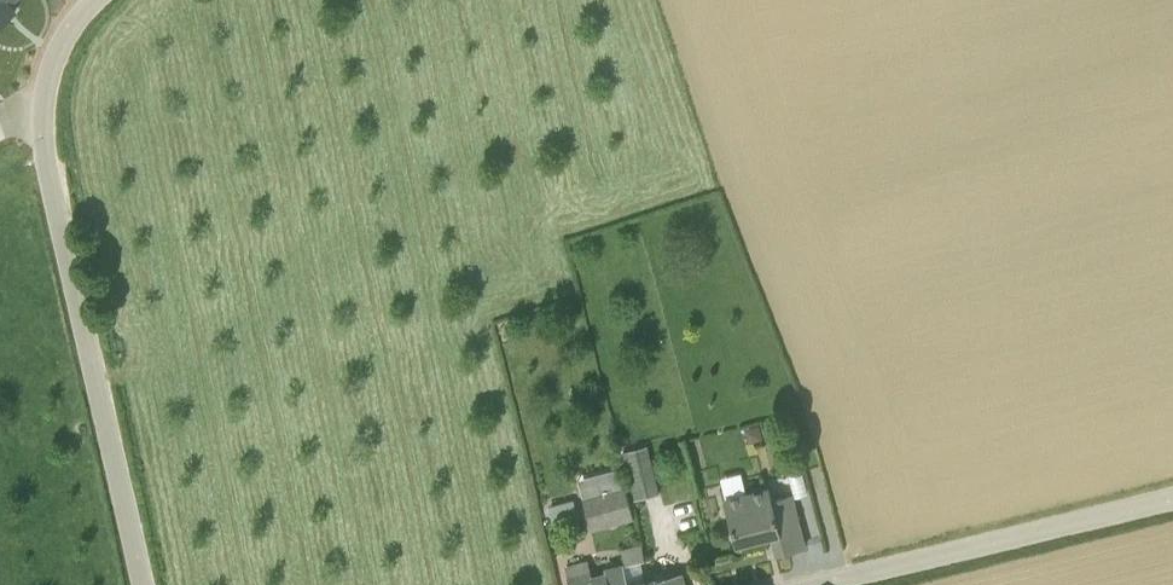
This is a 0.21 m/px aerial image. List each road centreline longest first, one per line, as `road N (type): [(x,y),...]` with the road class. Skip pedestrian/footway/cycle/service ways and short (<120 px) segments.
road 1 (unclassified): [(143,584),(44,142),(54,56),(95,0)]
road 2 (tertiary): [(812,584),(1172,498)]

